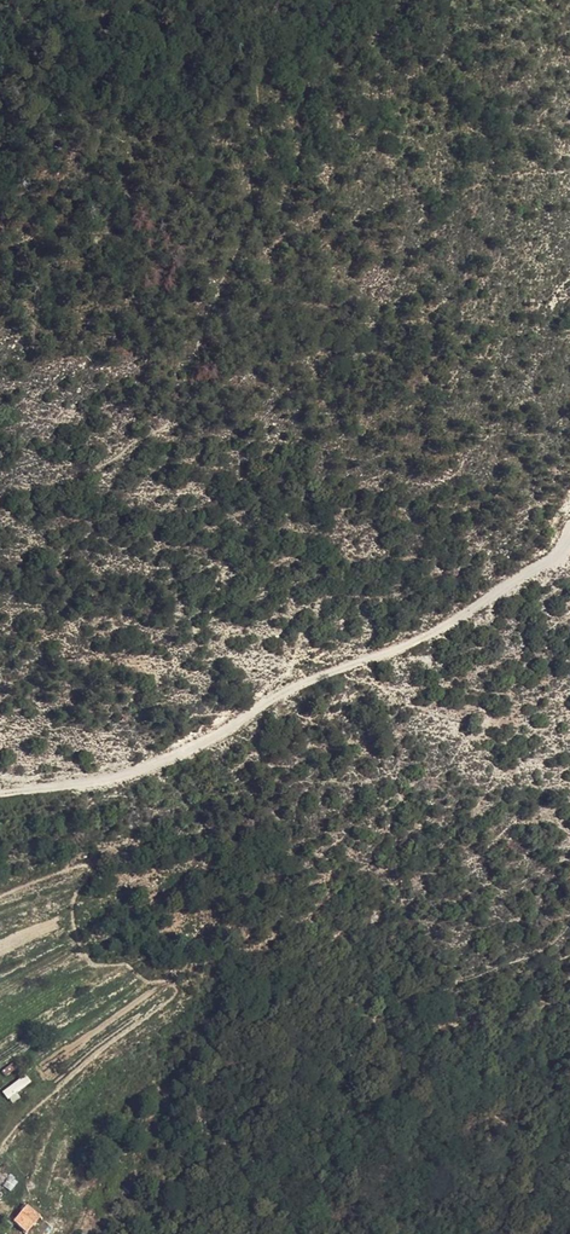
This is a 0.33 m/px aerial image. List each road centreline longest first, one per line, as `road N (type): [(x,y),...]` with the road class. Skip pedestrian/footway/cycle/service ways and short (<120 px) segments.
road 1 (track): [(569,534),(555,556),(422,638),(301,683),(208,739),(118,776),(0,792)]

